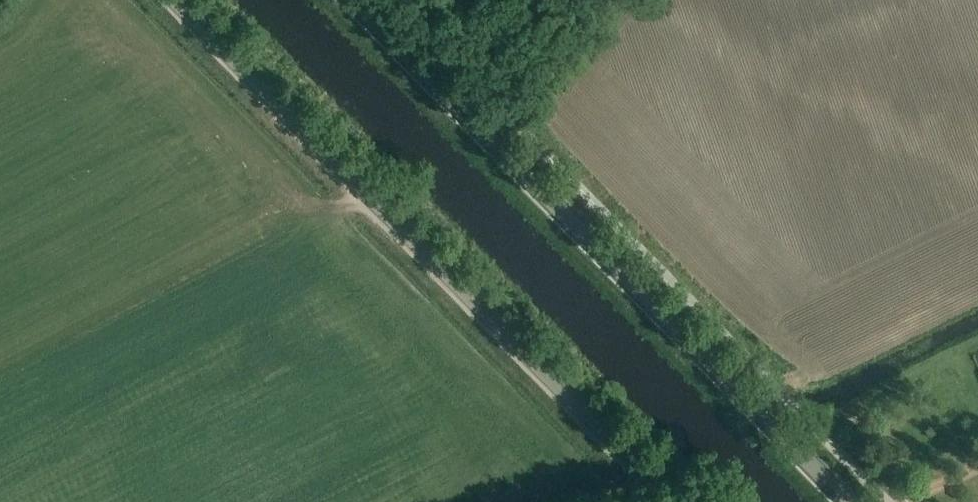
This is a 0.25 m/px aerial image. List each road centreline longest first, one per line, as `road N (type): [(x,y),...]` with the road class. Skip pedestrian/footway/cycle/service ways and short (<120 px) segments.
road 1 (unclassified): [(673,501),(175,0)]
road 2 (secondary): [(849,501),(353,0)]

